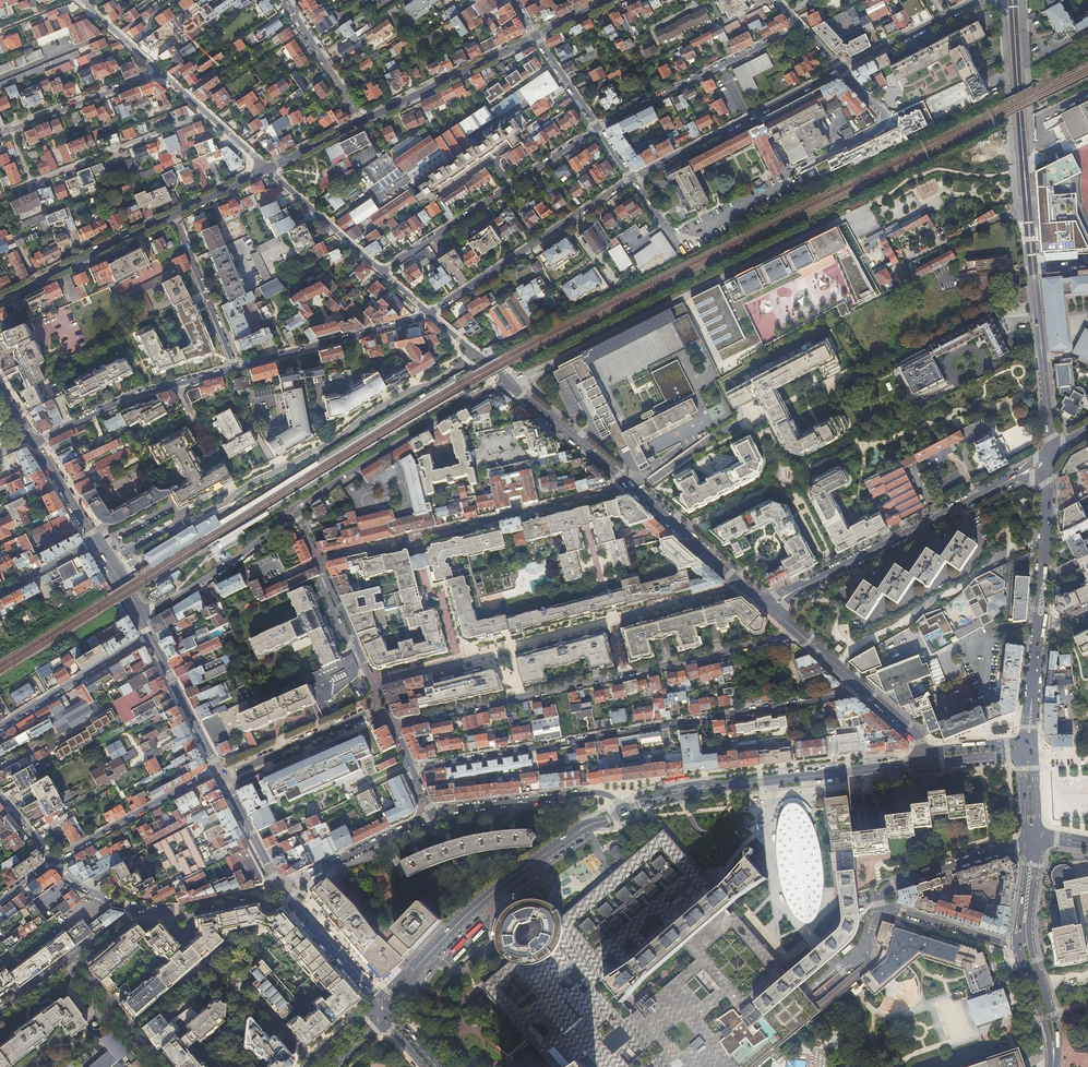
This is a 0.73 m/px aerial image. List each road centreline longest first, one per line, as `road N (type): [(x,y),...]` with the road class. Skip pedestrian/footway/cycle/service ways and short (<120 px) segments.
road 1 (residential): [(865,691),(413,770)]
road 2 (residential): [(393,725),(801,634)]
road 3 (residential): [(505,381),(845,218)]
road 4 (residential): [(475,352),(451,373),(180,525)]
road 5 (residential): [(631,485),(317,560)]
road 6 (residential): [(1050,454),(795,591)]
road 7 (secondary): [(391,1014),(457,929),(585,827)]
road 8 (secondary): [(585,827),(499,882),(382,1000)]
road 9 (residential): [(597,127),(383,272)]
road 10 (residential): [(296,512),(505,381)]
road 11 (secondary): [(1050,454),(1028,209)]
road 12 (residential): [(428,313),(632,179)]
road 13 (secondary): [(624,812),(695,789),(857,770)]
road 14 (residential): [(632,179),(841,69)]
road 15 (residential): [(801,24),(597,127)]
road 16 (residential): [(34,444),(131,397),(236,369)]
road 17 (secondary): [(1028,209),(1013,0)]
road 18 (residential): [(236,369),(428,313)]
road 19 (residential): [(624,812),(604,793),(587,793),(434,815)]
road 20 (tertiary): [(361,122),(536,36)]
road 21 (tertiary): [(0,300),(174,214)]
road 22 (residential): [(206,114),(30,182)]
road 23 (residential): [(218,770),(53,860)]
road 24 (residential): [(141,615),(229,564),(296,512)]
road 25 (residential): [(149,636),(0,729)]
road 26 (residential): [(223,779),(380,709)]
road 27 (residential): [(434,815),(280,886)]
road 28 (secondary): [(1040,623),(1050,454)]
road 29 (residential): [(174,214),(236,369)]
road 30 (residential): [(1026,843),(887,886),(879,904)]
road 31 (residential): [(505,381),(631,485)]
road 32 (residential): [(161,72),(10,131)]
road 33 (residential): [(383,272),(267,168)]
road 34 (tertiary): [(149,636),(218,770)]
road 35 (residential): [(841,69),(975,0)]
road 36 (residential): [(631,485),(743,585)]
road 37 (residential): [(138,908),(177,910),(280,886)]
road 38 (residential): [(879,904),(1018,942)]
road 39 (secondary): [(280,886),(373,996)]
road 40 (residential): [(68,961),(159,1066)]
road 41 (residential): [(361,122),(288,5)]
road 42 (residential): [(879,904),(857,770)]
road 43 (residential): [(372,682),(317,560)]
road 44 (secondary): [(1055,1066),(1056,1030),(1029,939)]
road 45 (residential): [(618,619),(743,585)]
road 46 (secondary): [(1018,942),(1051,1066)]
road 47 (tertiary): [(223,779),(280,886)]

